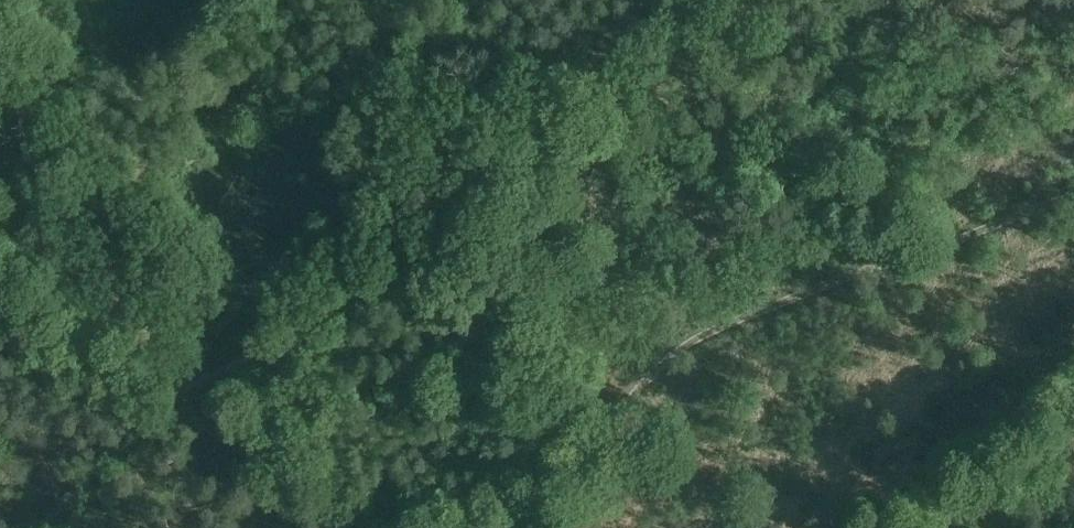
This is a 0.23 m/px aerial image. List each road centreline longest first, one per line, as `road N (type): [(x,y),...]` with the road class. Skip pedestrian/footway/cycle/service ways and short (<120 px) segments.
road 1 (track): [(510,527),(579,464),(636,389),(677,350),(718,326),(1073,193)]
road 2 (track): [(356,0),(374,22),(450,194),(520,285),(636,389)]
road 3 (track): [(0,307),(367,527)]
road 4 (track): [(450,194),(364,170),(324,203),(153,404)]

